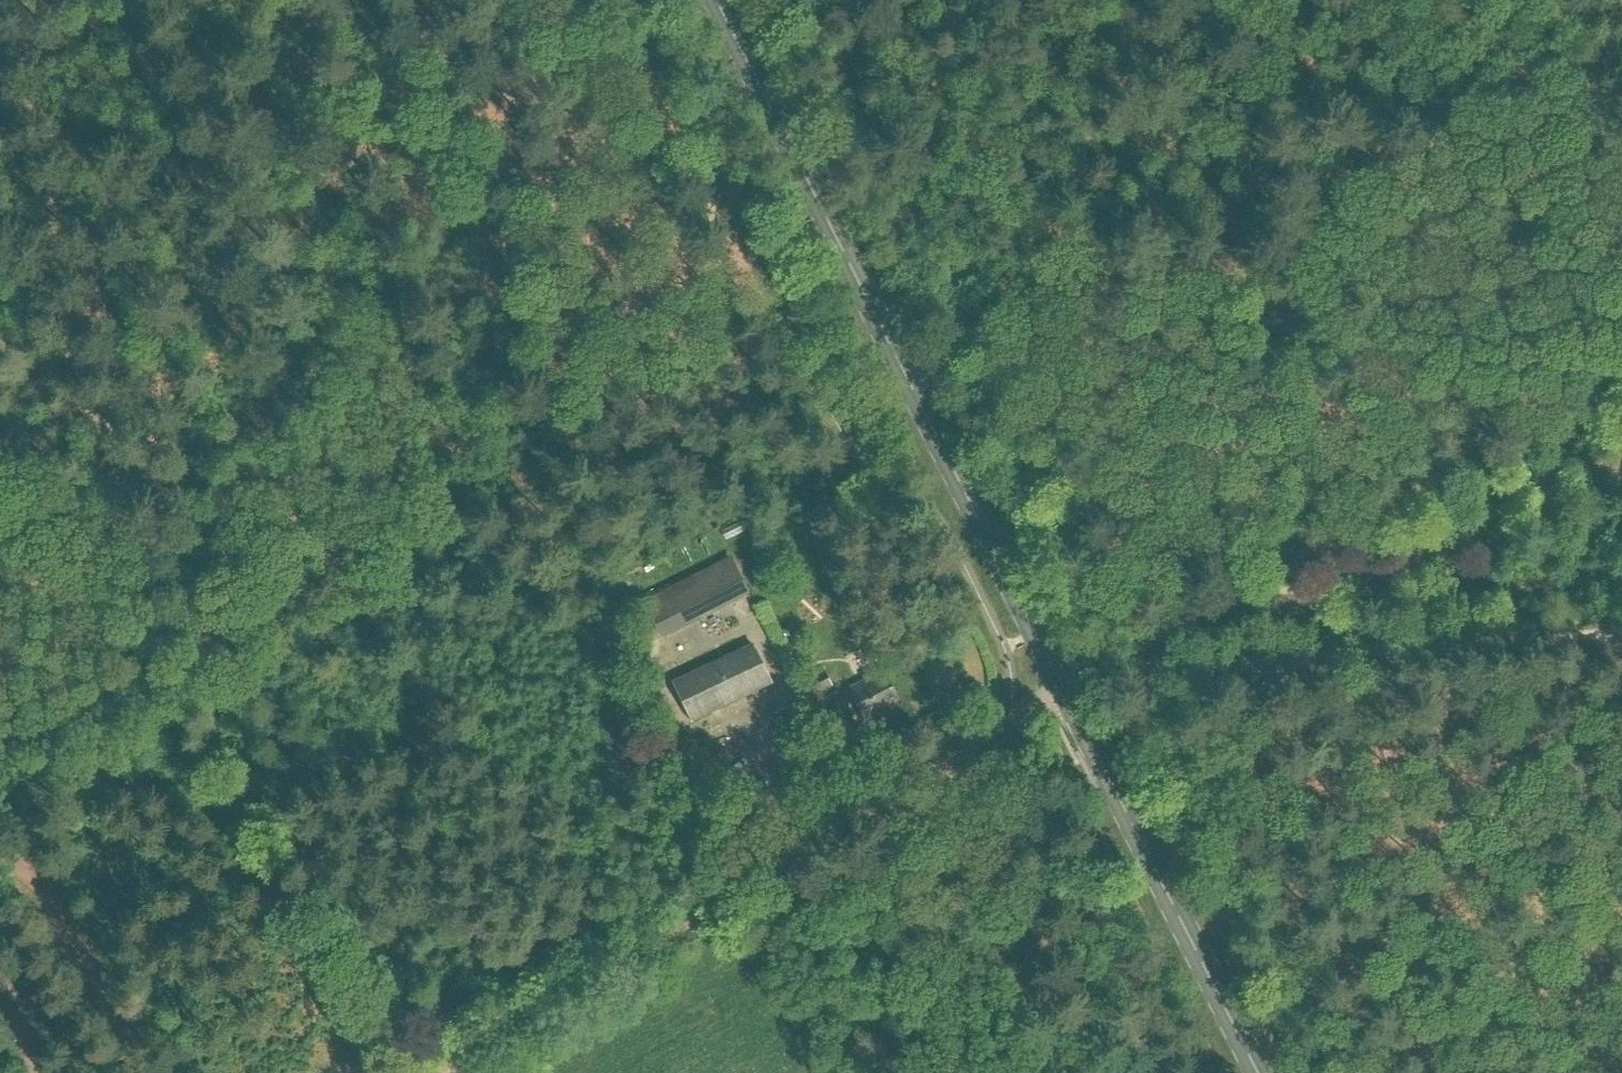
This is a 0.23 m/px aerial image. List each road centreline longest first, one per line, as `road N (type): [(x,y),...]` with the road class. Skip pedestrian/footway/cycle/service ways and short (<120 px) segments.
road 1 (primary): [(1065,694),(718,0)]
road 2 (track): [(1134,669),(1044,506),(794,0)]
road 3 (track): [(436,1072),(1011,724)]
road 4 (track): [(1114,670),(1170,631),(1621,402)]
road 5 (track): [(1134,669),(1621,630)]
road 6 (track): [(1348,1072),(1134,669)]
road 7 (primary): [(1256,1072),(1065,694)]
road 8 (track): [(0,865),(49,890),(153,1072)]

